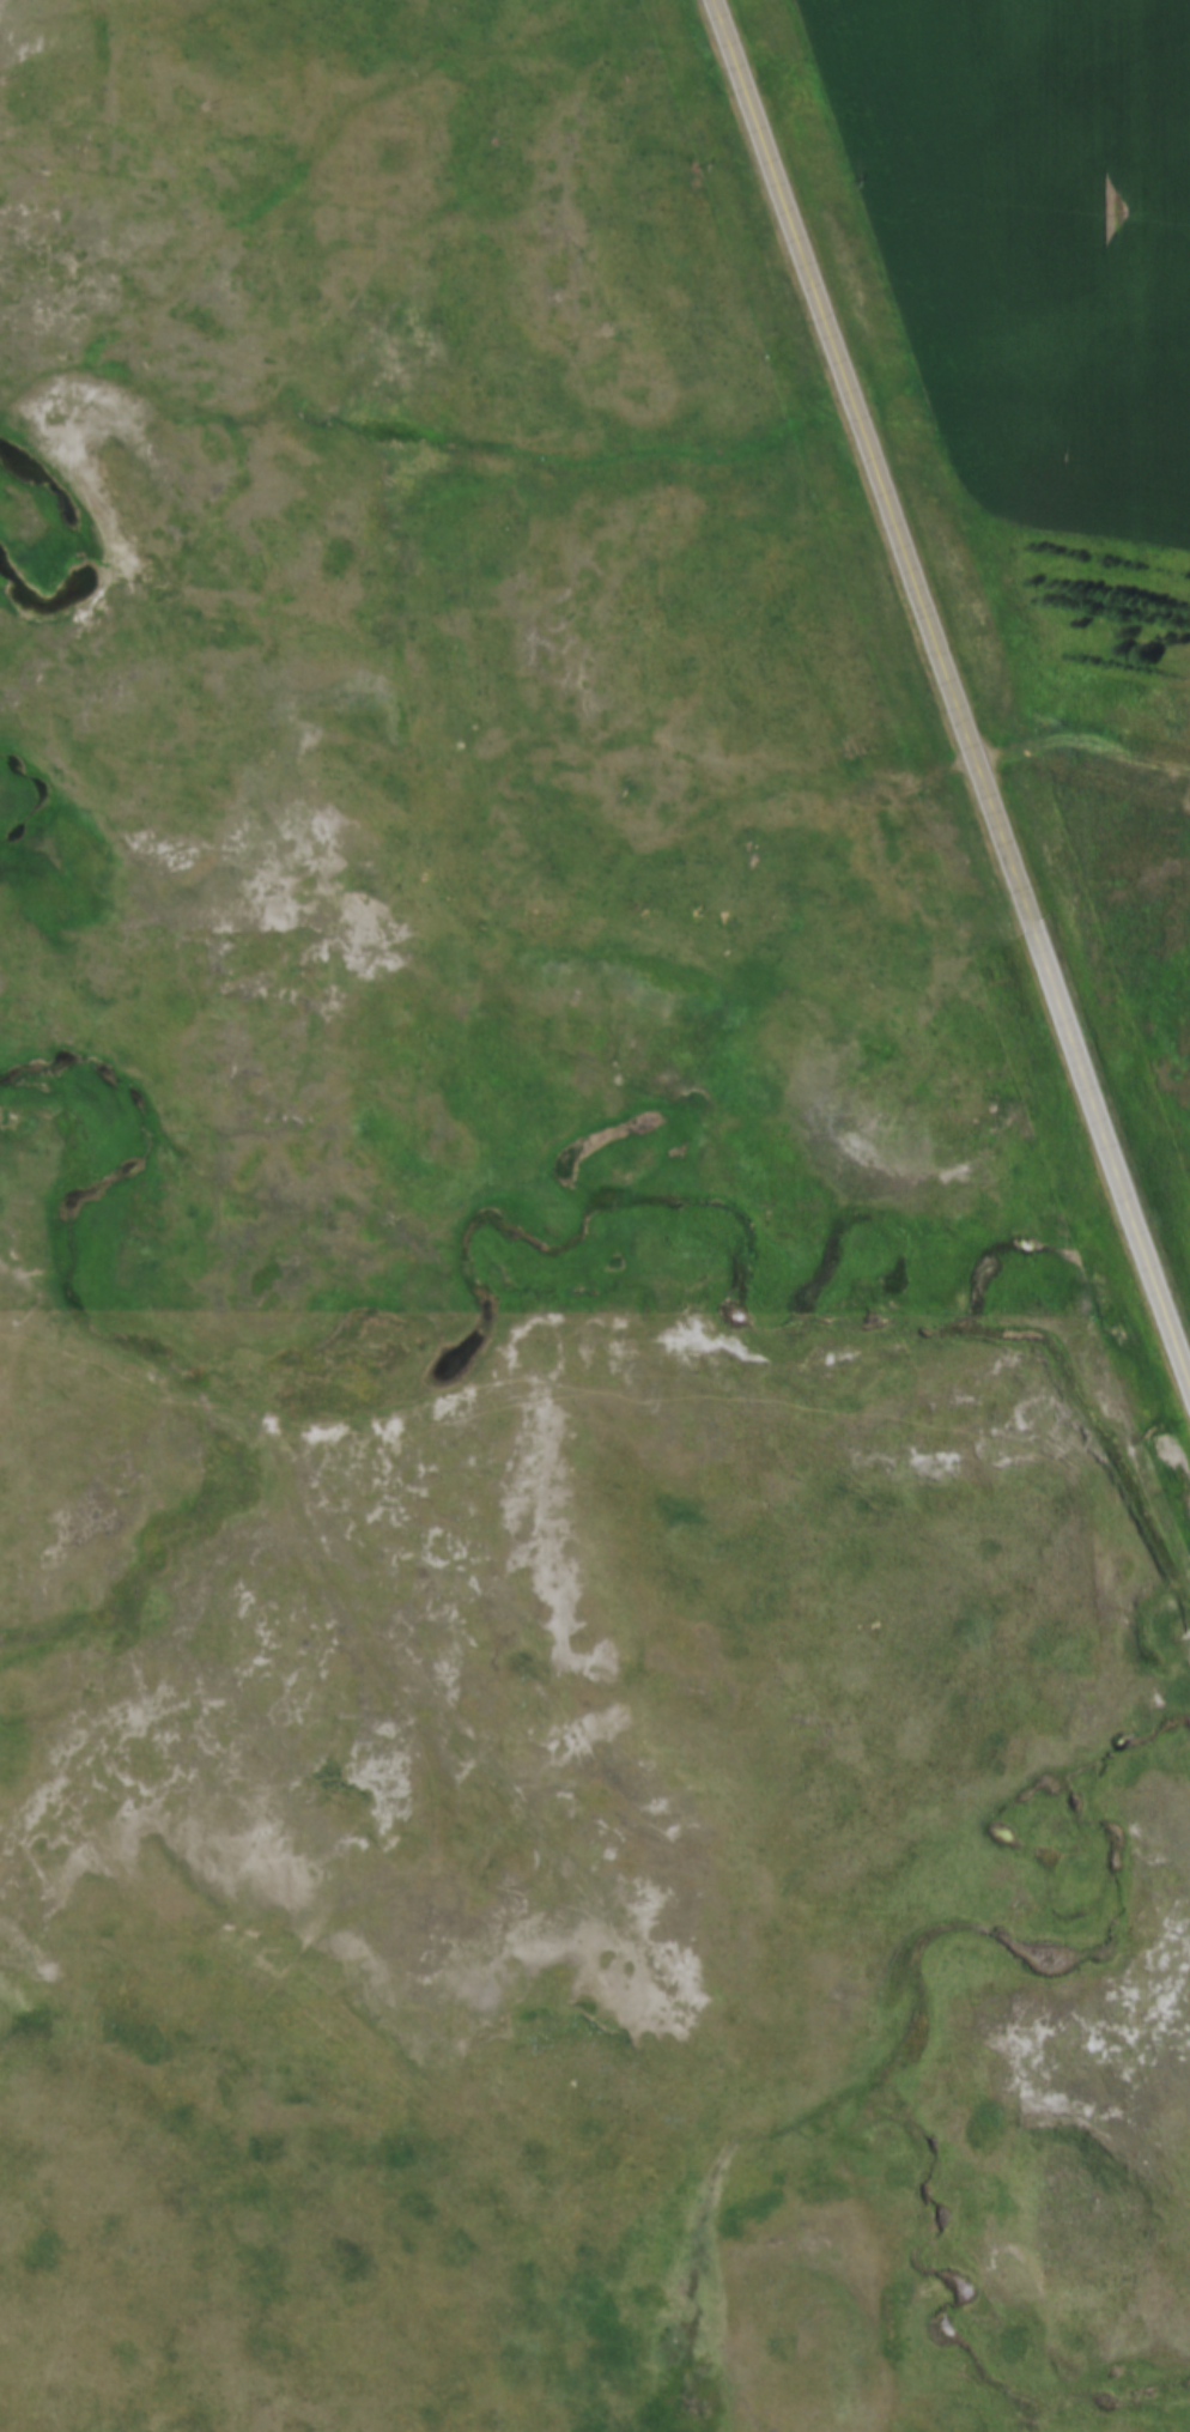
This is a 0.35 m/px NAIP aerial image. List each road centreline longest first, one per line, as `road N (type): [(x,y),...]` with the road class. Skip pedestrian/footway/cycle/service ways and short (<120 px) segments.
road 1 (secondary): [(719,0),(1189,1356)]
road 2 (track): [(985,760),(1044,740),(1189,756)]

